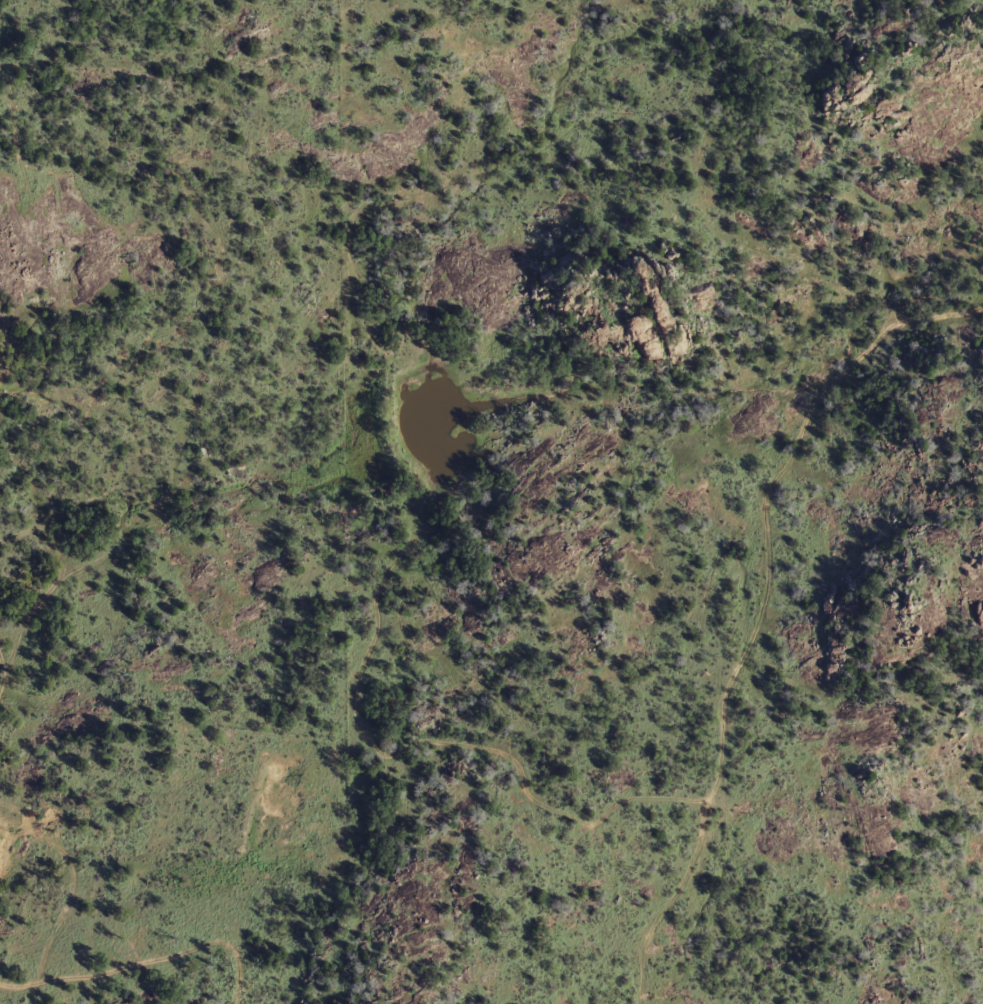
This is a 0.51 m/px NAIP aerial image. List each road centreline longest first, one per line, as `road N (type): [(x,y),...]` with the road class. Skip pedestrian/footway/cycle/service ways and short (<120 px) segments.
road 1 (residential): [(0,988),(33,986),(77,876),(33,819),(0,807)]
road 2 (residential): [(0,689),(19,637),(60,581),(66,549),(45,530),(0,540)]

